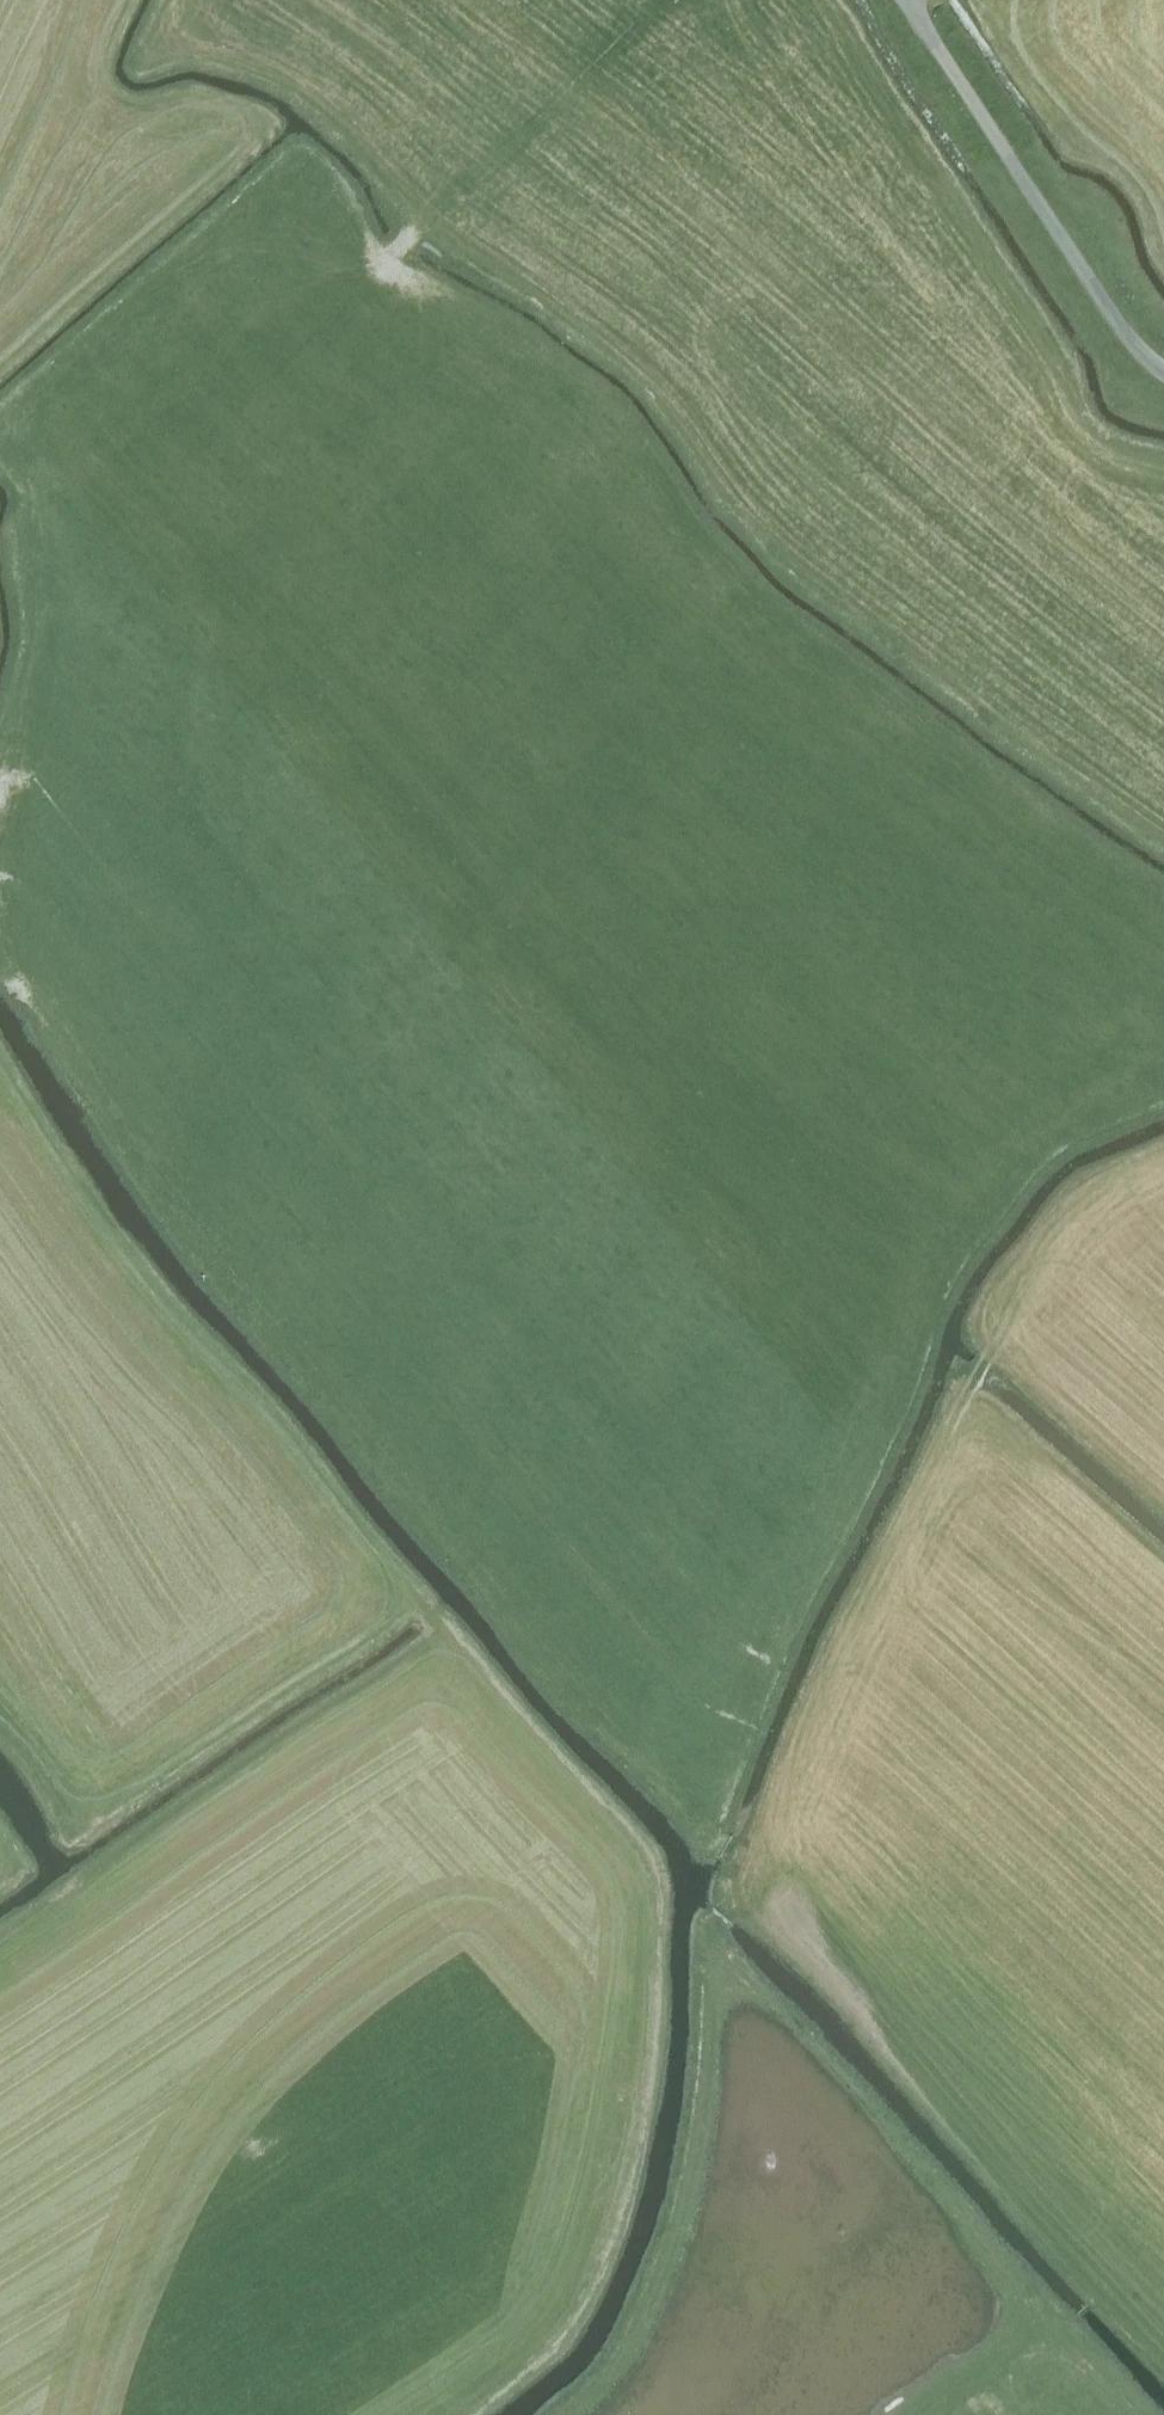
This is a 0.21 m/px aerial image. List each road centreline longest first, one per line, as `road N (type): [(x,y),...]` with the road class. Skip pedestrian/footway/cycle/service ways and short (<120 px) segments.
road 1 (track): [(1163,1156),(1087,1203),(1044,1256),(840,1647)]
road 2 (unclassified): [(1163,376),(1115,319),(904,0)]
road 3 (track): [(670,0),(520,147),(390,253)]

